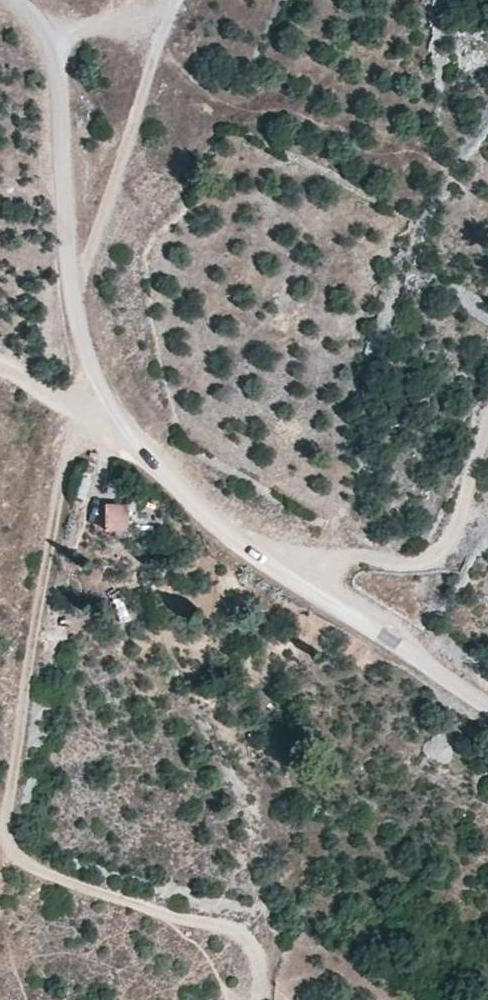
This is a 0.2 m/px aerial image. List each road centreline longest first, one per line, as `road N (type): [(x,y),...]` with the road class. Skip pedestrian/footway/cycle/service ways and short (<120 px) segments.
road 1 (unclassified): [(13,0),(55,38),(73,293),(108,411),(158,472),(270,564),(487,709)]
road 2 (track): [(0,371),(108,411),(73,450),(6,845),(27,866),(247,936),(261,971),(258,999)]
road 3 (track): [(487,420),(456,524),(438,553),(403,565),(344,557),(270,564)]
road 4 (track): [(73,284),(178,0)]

